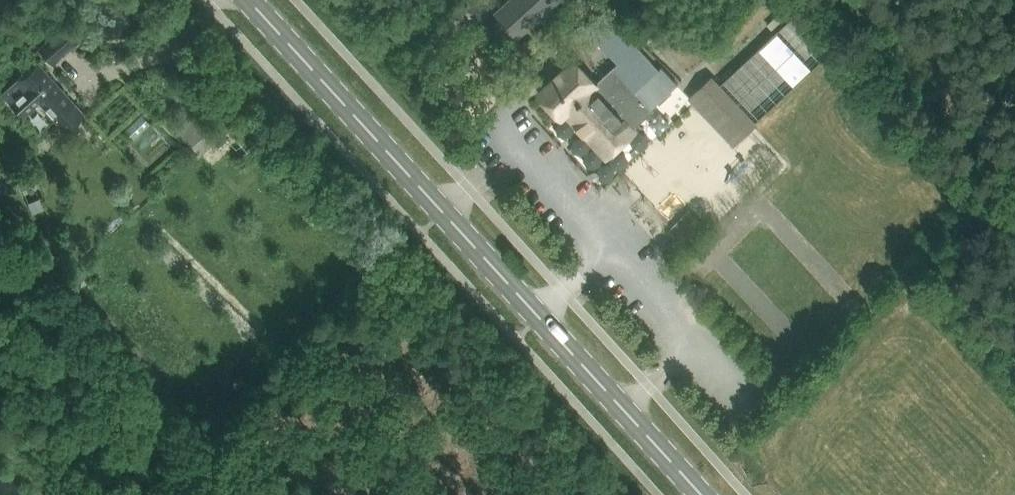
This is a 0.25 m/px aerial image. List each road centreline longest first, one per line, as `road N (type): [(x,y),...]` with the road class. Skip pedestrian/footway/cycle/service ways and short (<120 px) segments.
road 1 (secondary): [(690,494),(245,0)]

